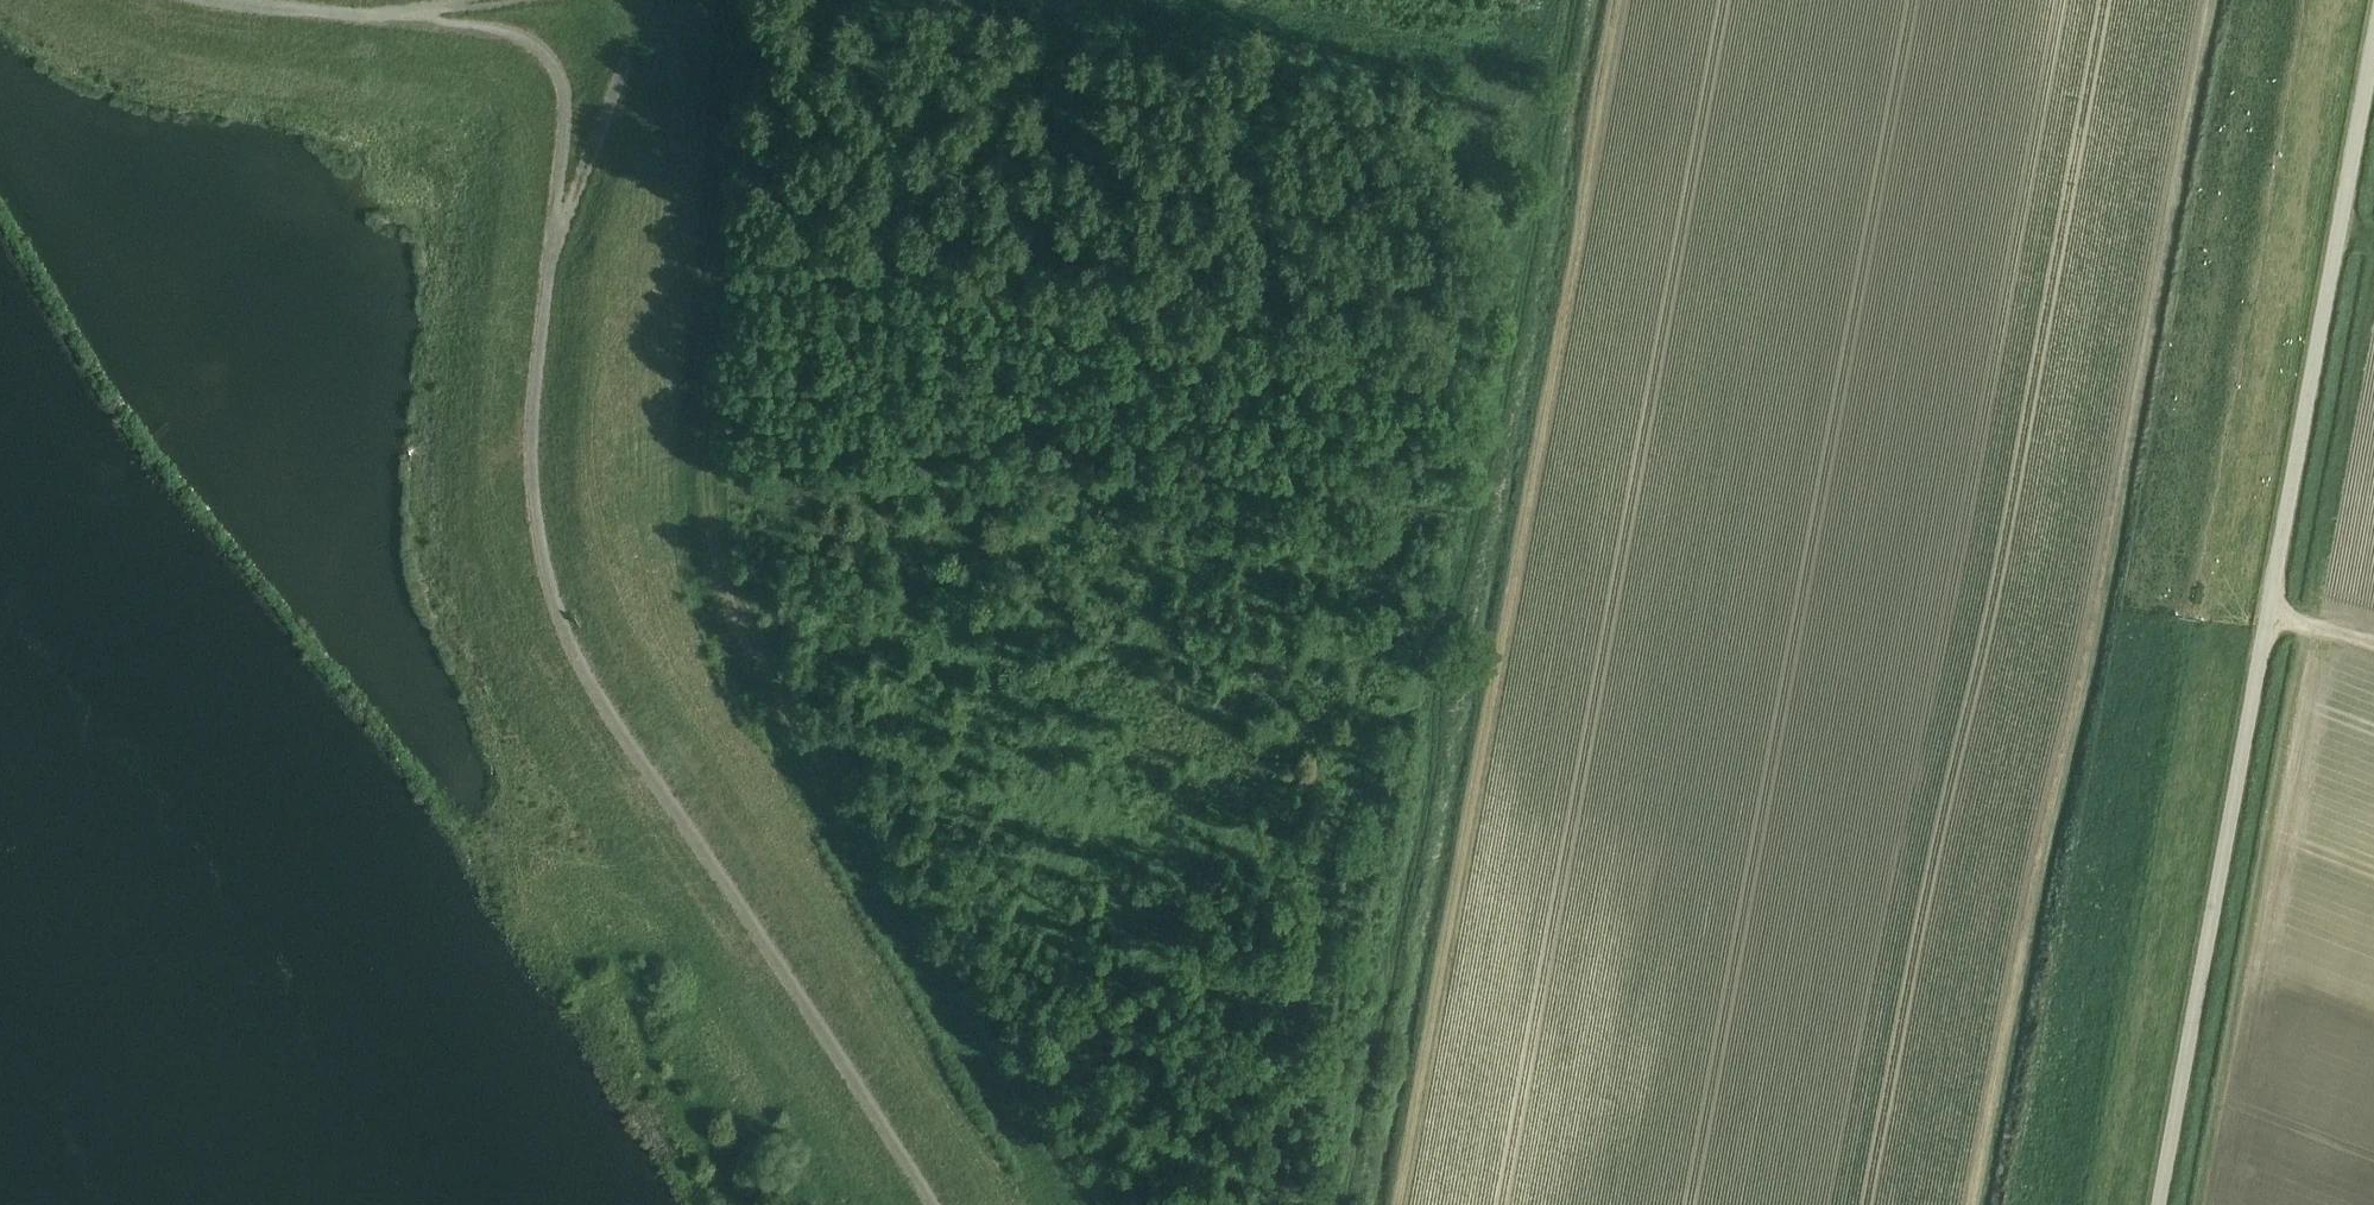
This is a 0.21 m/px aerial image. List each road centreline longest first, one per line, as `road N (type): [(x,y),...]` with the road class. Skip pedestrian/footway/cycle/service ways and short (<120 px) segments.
road 1 (unclassified): [(930,1204),(557,619),(531,448),(564,96),(551,65),(527,39),(411,15),(214,0)]
road 2 (track): [(752,0),(701,475),(712,579),(736,636),(1089,1204)]
road 3 (unclassified): [(2155,1204),(2373,27)]
road 4 (track): [(1341,1204),(1536,220)]

